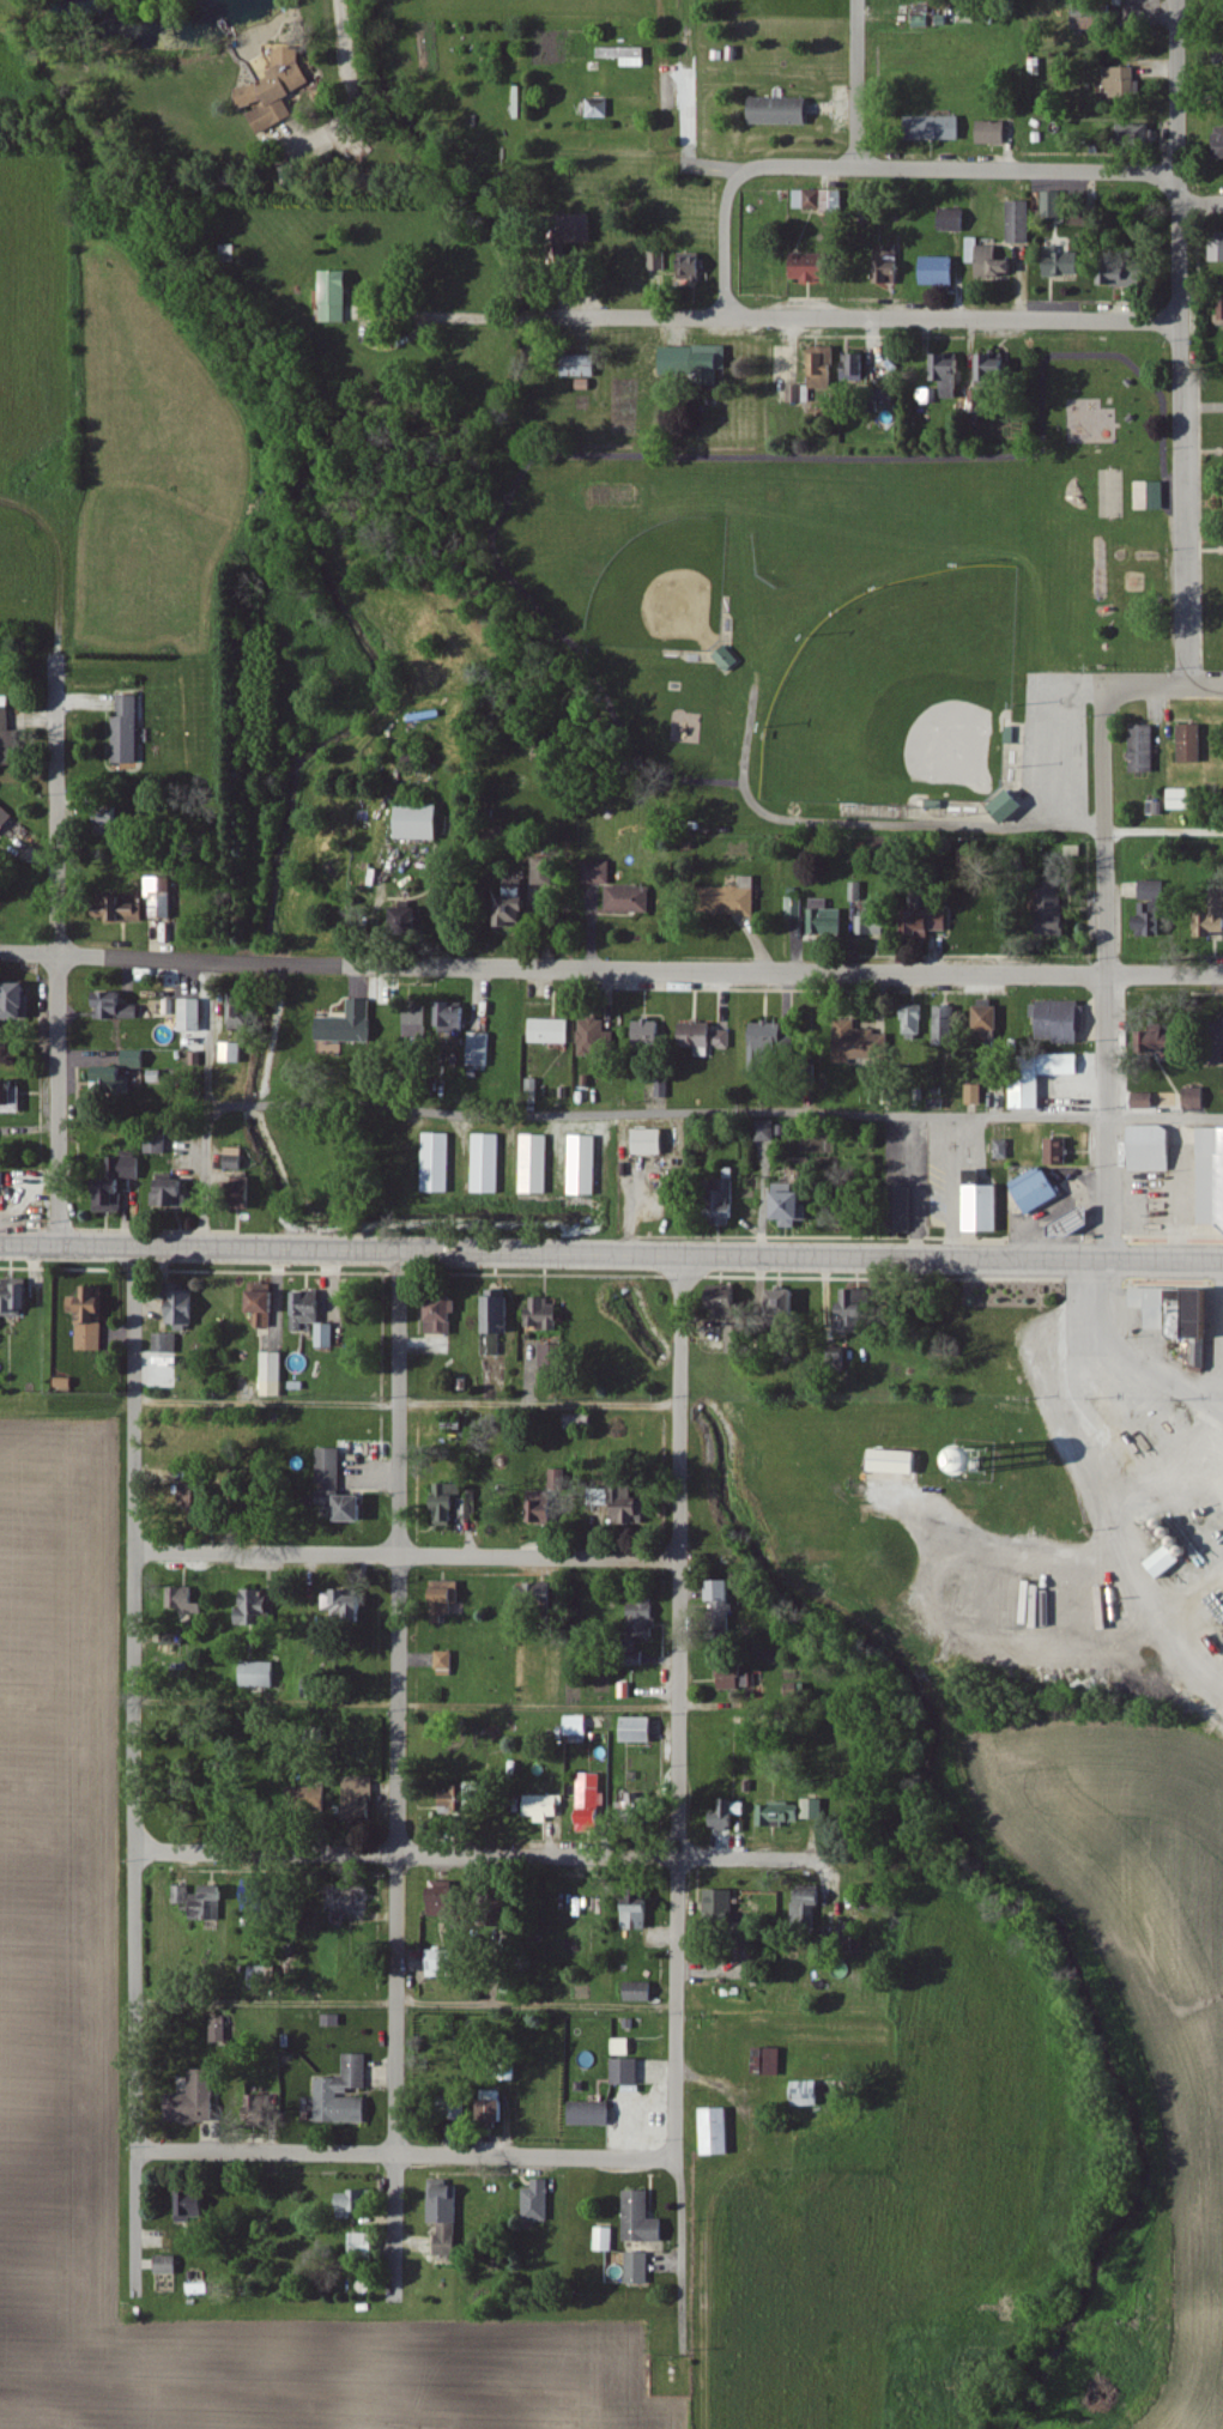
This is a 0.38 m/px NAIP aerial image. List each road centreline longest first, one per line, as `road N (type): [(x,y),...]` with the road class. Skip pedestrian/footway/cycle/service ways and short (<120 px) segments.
road 1 (residential): [(0,954),(273,965),(1222,976)]
road 2 (secondary): [(1222,1265),(0,1247)]
road 3 (residential): [(394,2155),(398,1252)]
road 4 (residential): [(667,2155),(680,1258)]
road 5 (residential): [(139,2146),(132,1250)]
road 6 (residential): [(1179,322),(440,320)]
road 7 (residential): [(823,1860),(133,1848)]
road 8 (residential): [(1186,687),(1174,0)]
road 9 (residential): [(1108,1264),(1102,719),(1109,693)]
road 10 (residential): [(57,1247),(54,693)]
road 11 (residential): [(678,1557),(133,1552)]
road 12 (residential): [(139,2146),(667,2155)]
road 13 (residential): [(750,169),(1175,178)]
road 14 (residential): [(1222,1416),(1138,1371),(1108,1343),(1080,1264)]
road 15 (residential): [(855,169),(855,0)]
road 16 (residential): [(726,321),(727,205),(750,169)]

